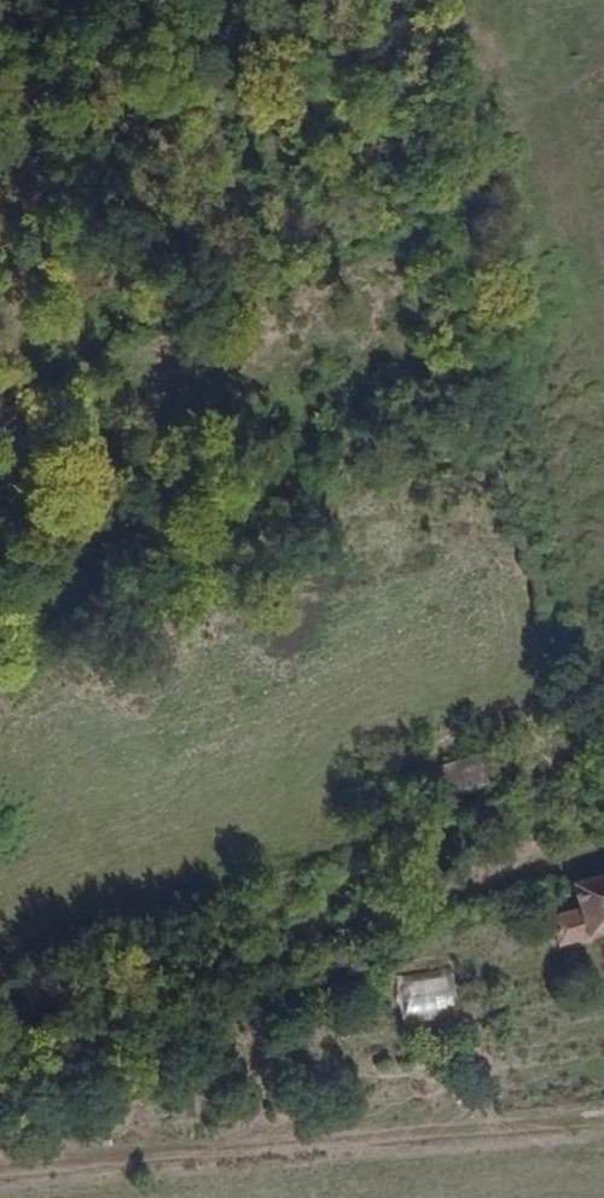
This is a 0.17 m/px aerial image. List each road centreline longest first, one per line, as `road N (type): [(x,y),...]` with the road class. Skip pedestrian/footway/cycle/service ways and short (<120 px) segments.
road 1 (track): [(0,994),(584,825)]

